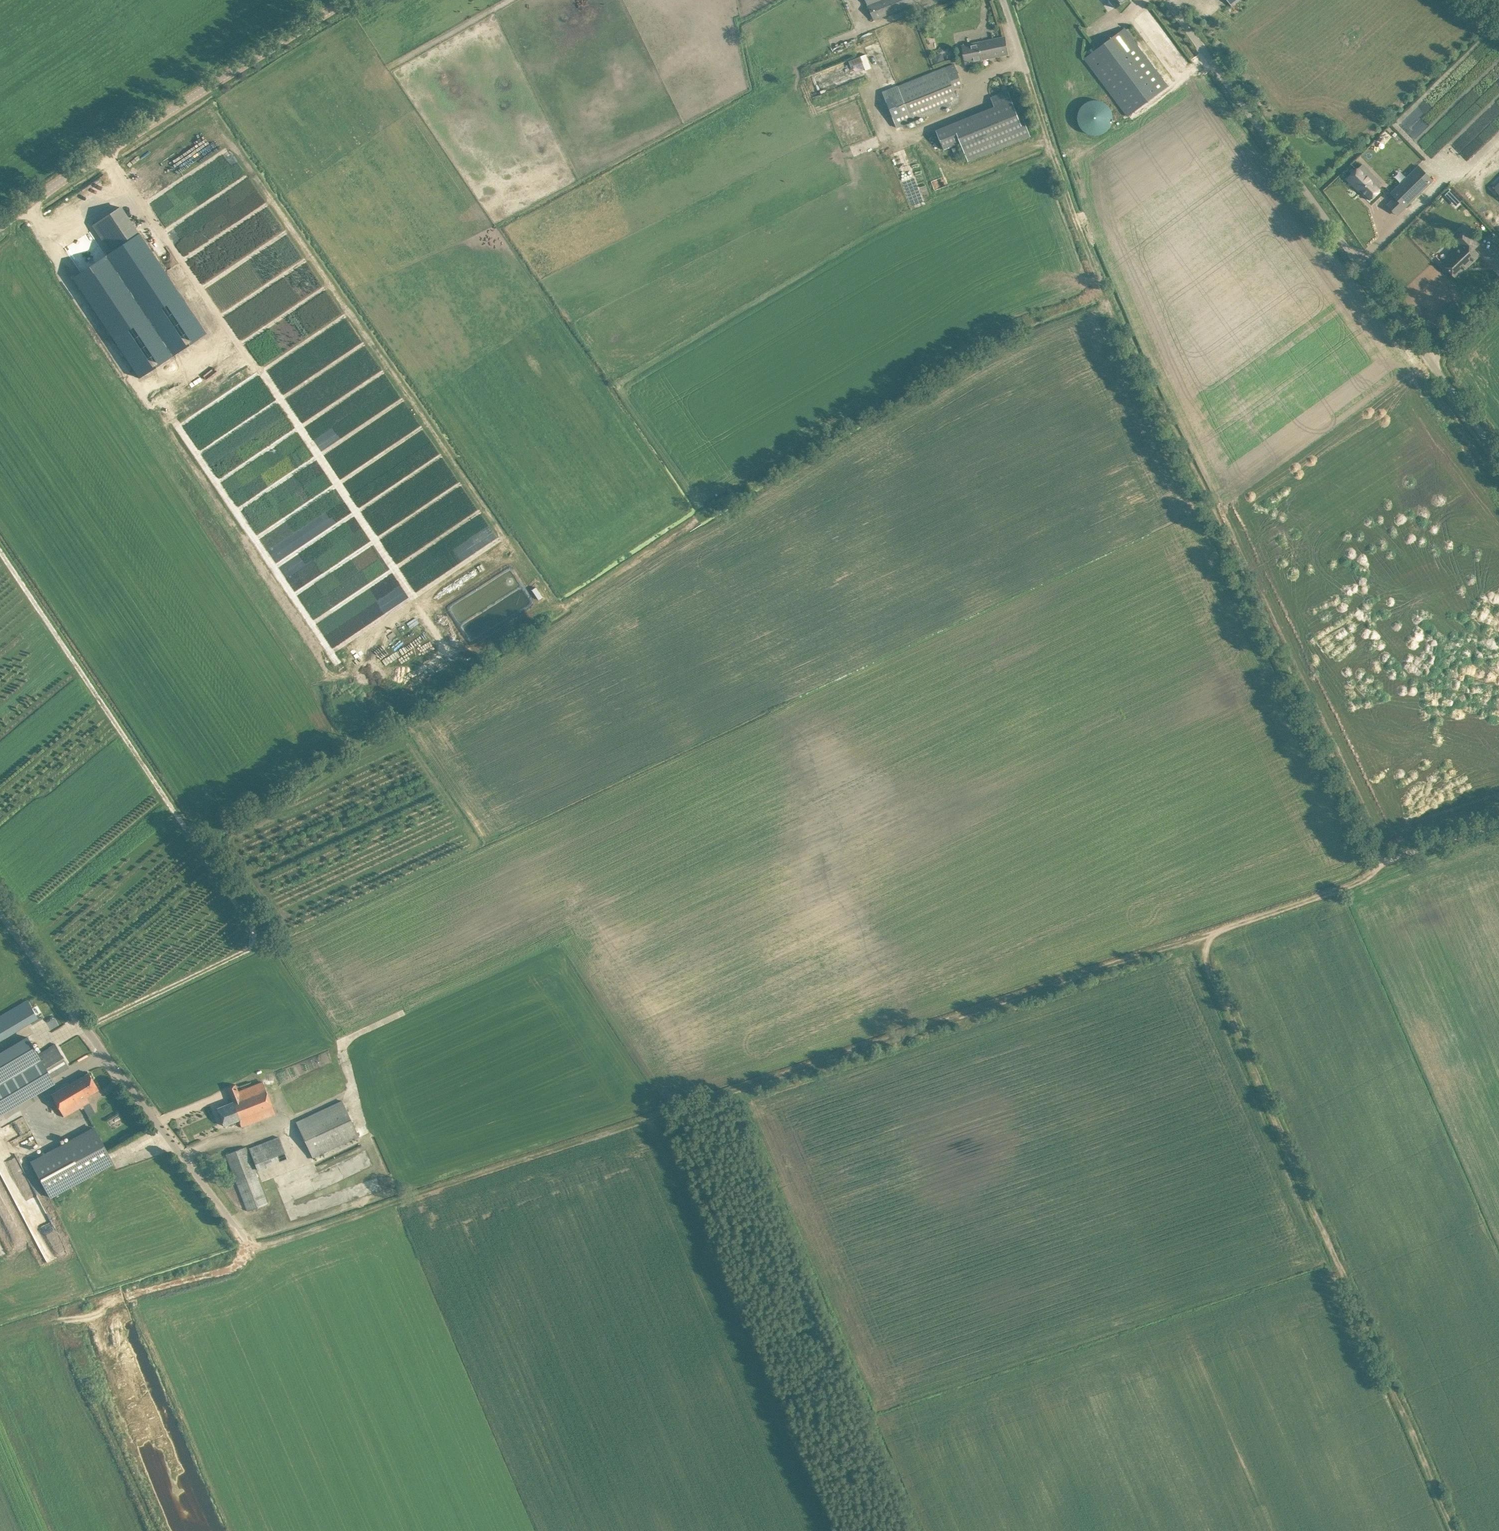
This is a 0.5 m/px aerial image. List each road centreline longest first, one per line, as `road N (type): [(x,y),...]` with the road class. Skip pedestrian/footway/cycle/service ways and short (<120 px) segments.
road 1 (track): [(1199,939),(256,1247),(243,1236)]
road 2 (residential): [(1051,145),(1166,435),(1372,854)]
road 3 (track): [(1455,1530),(1199,939)]
road 4 (unclassified): [(1428,365),(1162,0)]
road 5 (unclassified): [(0,227),(344,0)]
road 6 (unclassified): [(243,1236),(0,913)]
road 7 (track): [(1199,939),(1357,884),(1374,868),(1372,854)]
road 8 (unclassified): [(1051,145),(999,0)]
road 9 (unclassified): [(1372,854),(1498,816)]
road 10 (unclassified): [(1498,462),(1428,365)]

